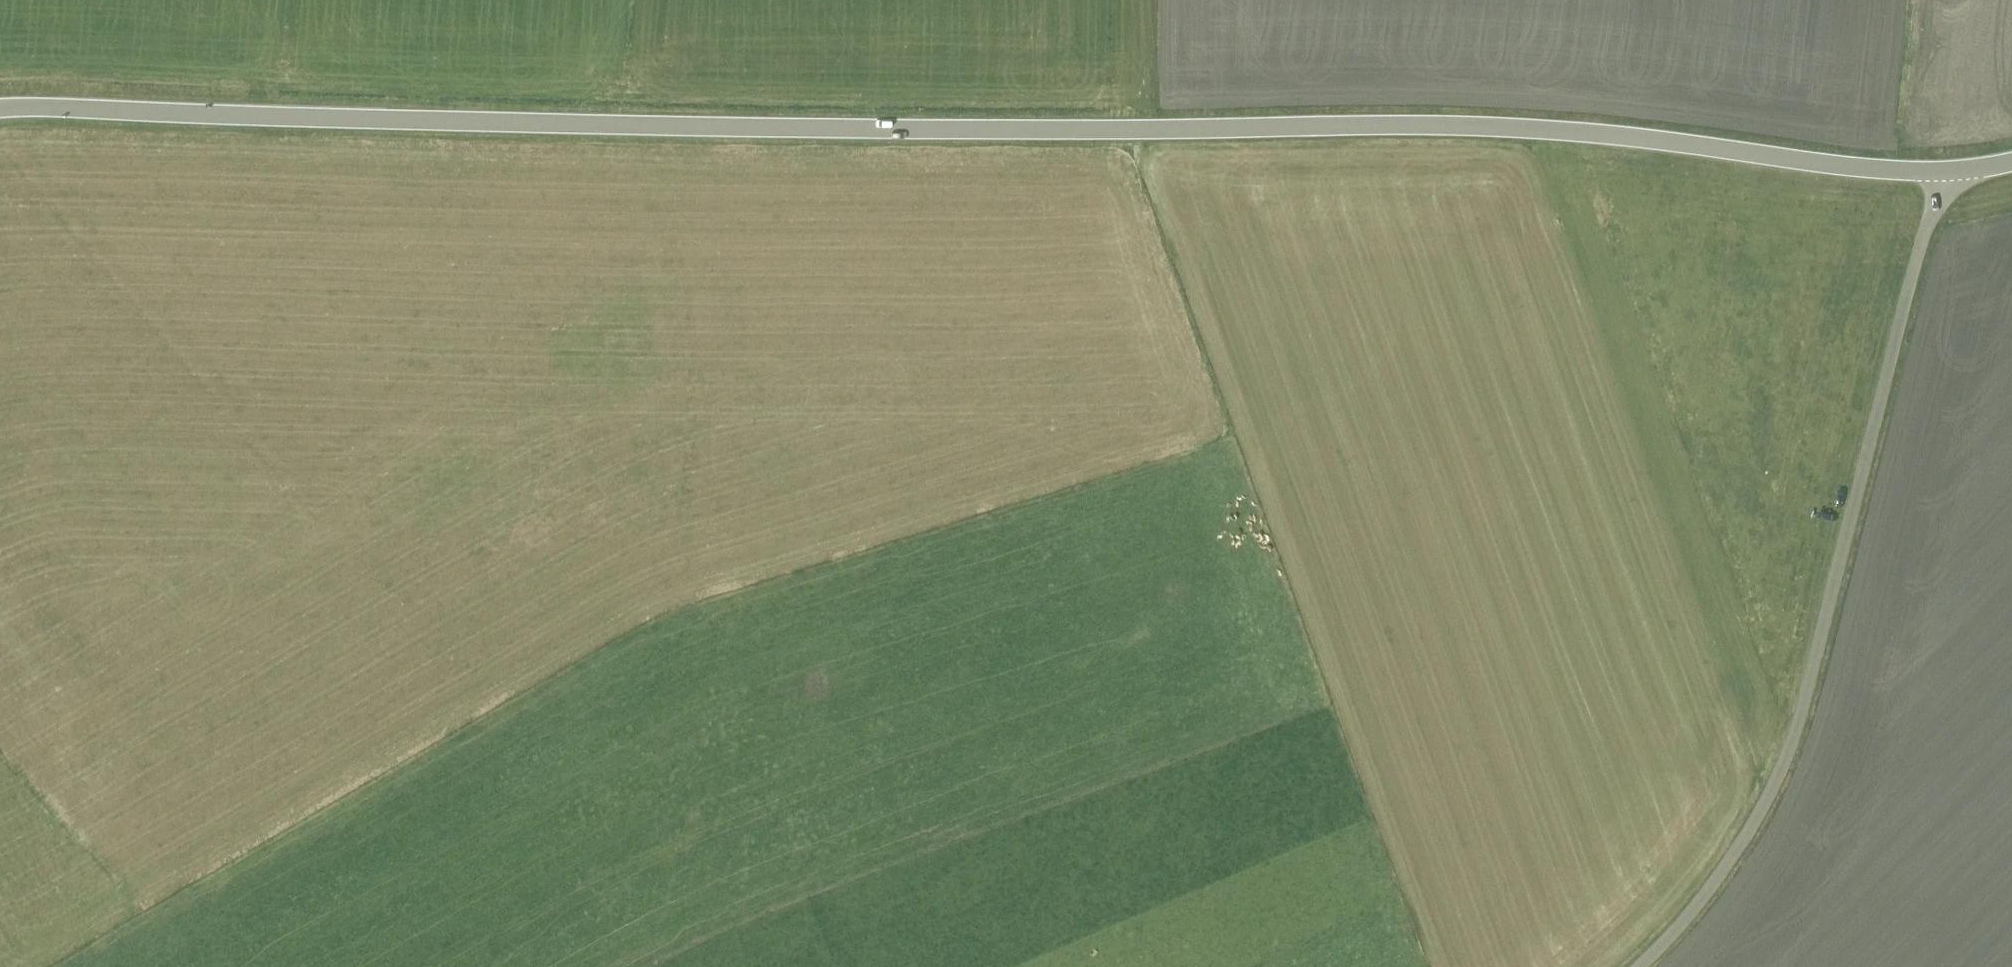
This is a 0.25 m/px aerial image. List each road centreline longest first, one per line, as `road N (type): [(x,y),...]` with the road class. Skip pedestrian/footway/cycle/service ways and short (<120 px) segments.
road 1 (tertiary): [(0,108),(641,126),(1508,126),(1941,173)]
road 2 (unclassified): [(1640,966),(1723,869),(1777,775),(1814,665),(1941,173)]

